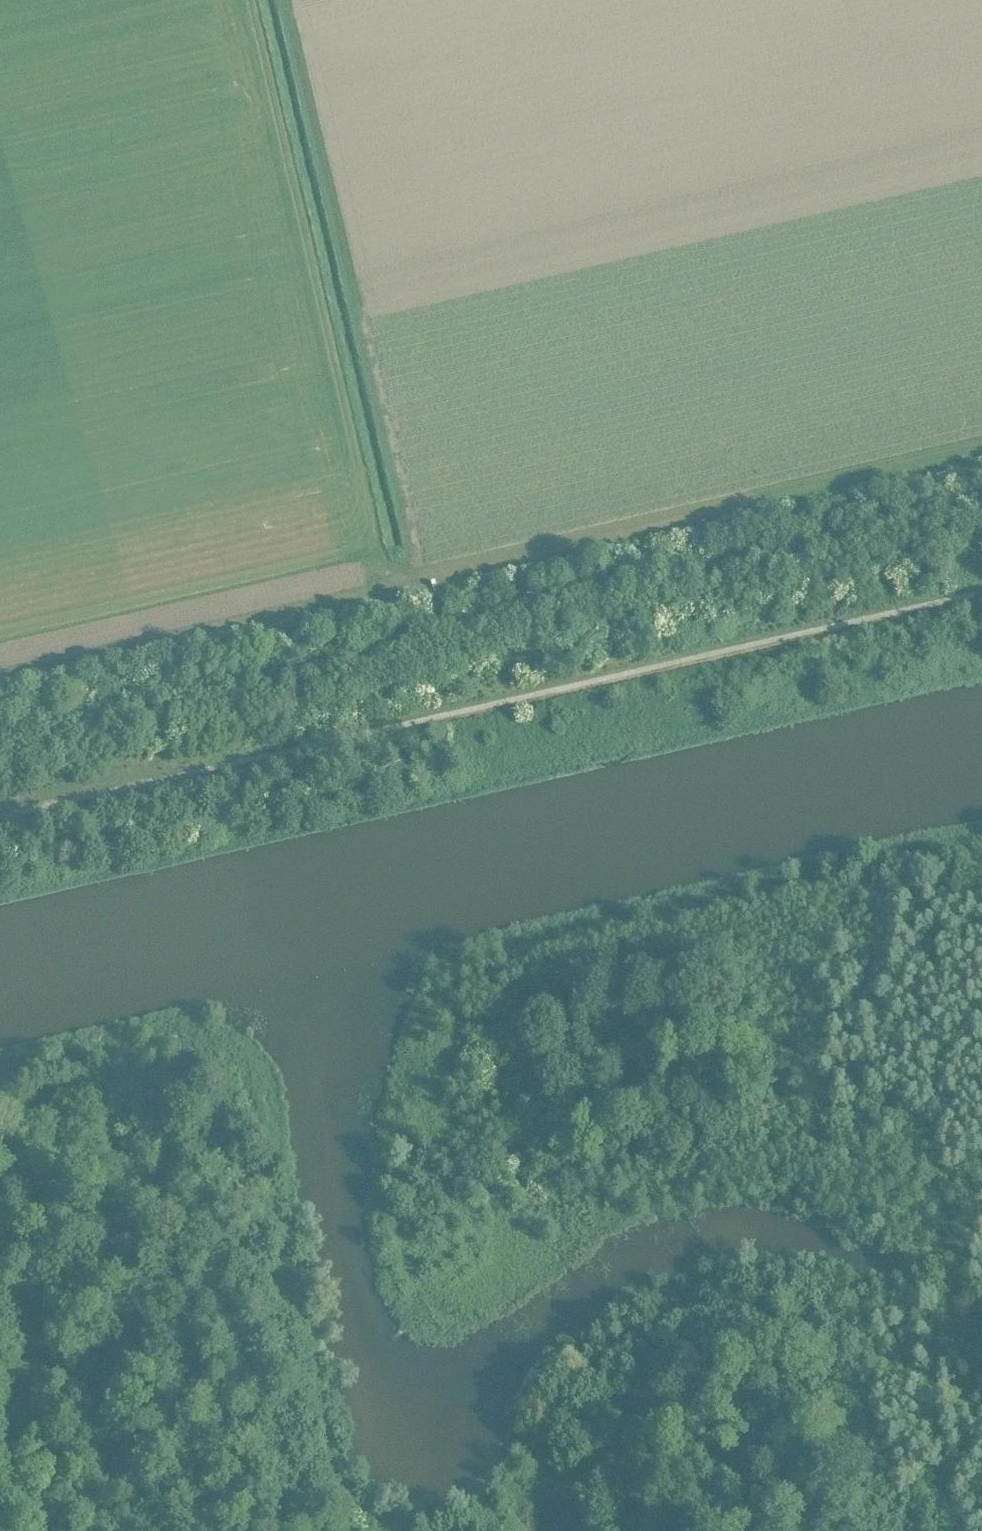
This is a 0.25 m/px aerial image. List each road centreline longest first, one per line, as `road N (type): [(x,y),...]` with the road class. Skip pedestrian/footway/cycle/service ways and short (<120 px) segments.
road 1 (track): [(957,1530),(921,1329),(952,1259),(981,1223)]

